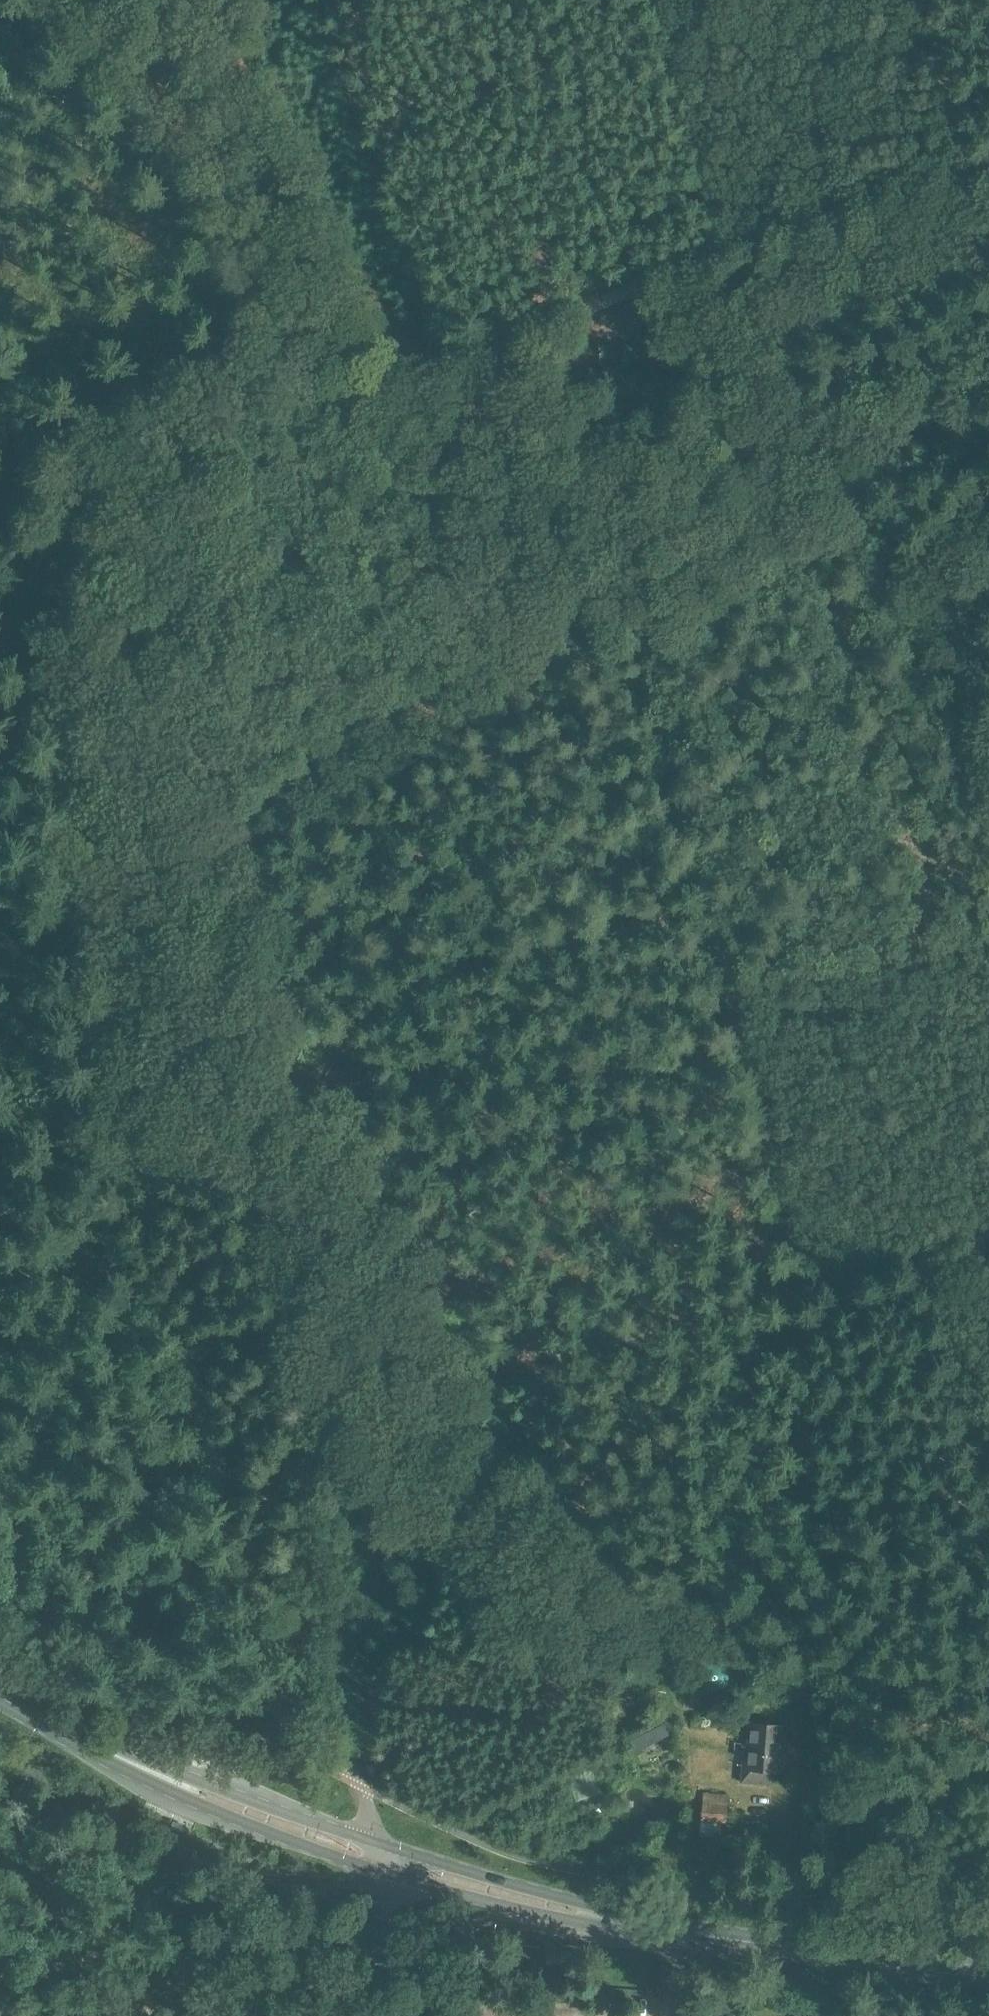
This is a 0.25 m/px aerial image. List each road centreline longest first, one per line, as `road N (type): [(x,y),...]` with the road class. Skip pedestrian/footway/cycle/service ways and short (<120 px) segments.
road 1 (track): [(0,515),(735,245),(988,164)]
road 2 (track): [(811,1284),(738,995),(277,1130),(101,1006)]
road 3 (track): [(811,1284),(430,1384),(228,1506)]
road 4 (secondary): [(988,1972),(444,1890),(375,1869)]
road 5 (track): [(988,772),(957,675),(735,245)]
road 6 (track): [(101,1006),(85,1122),(108,1274),(172,1363),(228,1506)]
road 7 (track): [(354,1783),(183,1618),(150,1606),(50,1496),(0,1400)]
road 8 (track): [(101,1006),(53,786),(15,509)]
road 9 (track): [(35,0),(83,51),(190,199),(259,339),(280,412)]
road 10 (secondary): [(375,1869),(105,1763),(0,1698)]
road 11 (track): [(0,1970),(370,1927)]
road 12 (track): [(228,1506),(354,1783)]
road 13 (track): [(988,1241),(811,1284)]
road 14 (unclassified): [(375,1869),(370,1927),(388,2015)]

